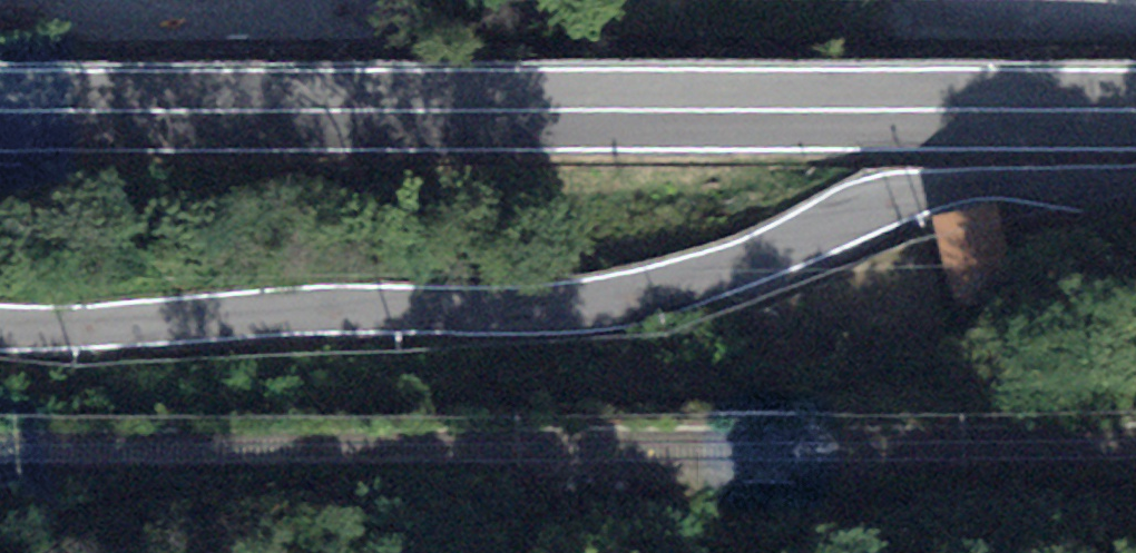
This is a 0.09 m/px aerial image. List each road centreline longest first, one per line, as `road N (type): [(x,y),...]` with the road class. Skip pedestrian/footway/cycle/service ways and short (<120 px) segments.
road 1 (tertiary): [(1135,189),(928,190),(762,256),(613,288),(161,331),(0,327)]
road 2 (primary): [(0,107),(1135,108)]

